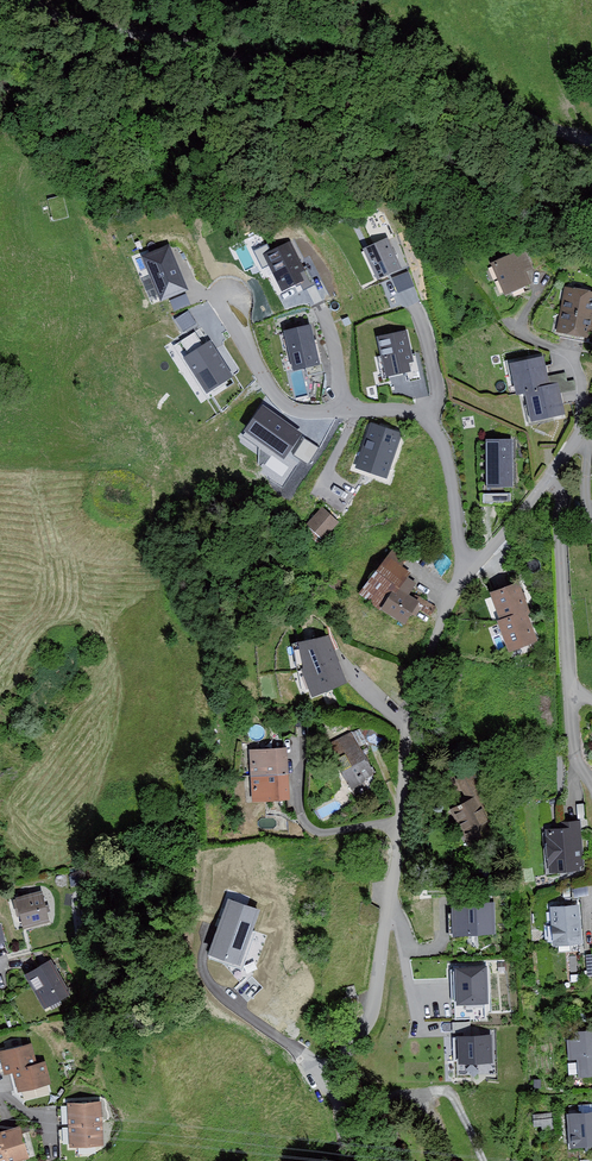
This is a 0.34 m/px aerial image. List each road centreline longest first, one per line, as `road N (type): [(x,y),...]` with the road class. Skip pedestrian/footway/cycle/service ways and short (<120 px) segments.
road 1 (residential): [(556,469),(452,593),(405,743),(399,857),(374,1008),(322,1077),(343,1138),(337,1160)]
road 2 (residential): [(0,1),(378,80),(542,134),(591,140)]
road 3 (residential): [(556,469),(571,685)]

